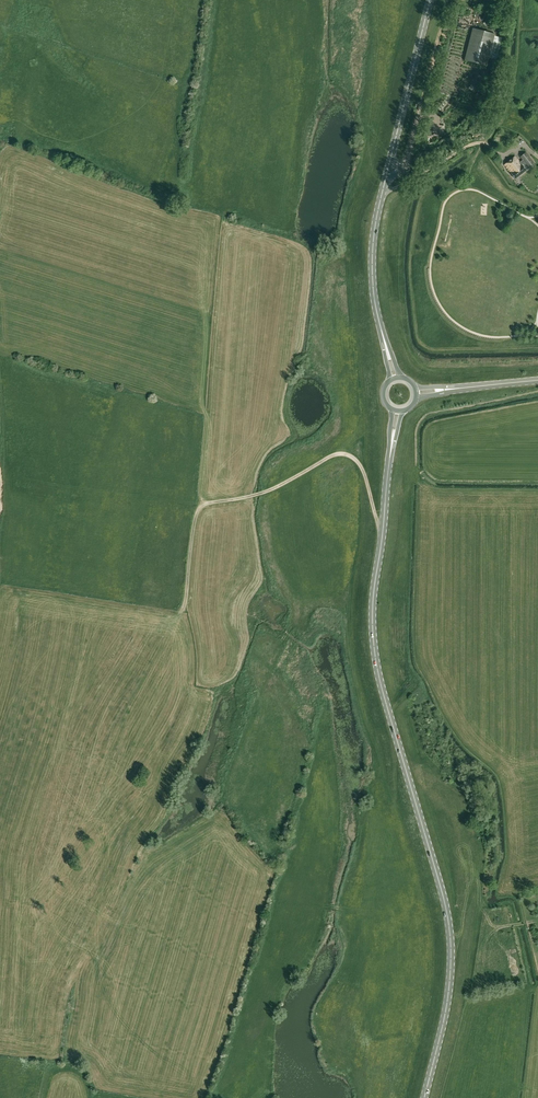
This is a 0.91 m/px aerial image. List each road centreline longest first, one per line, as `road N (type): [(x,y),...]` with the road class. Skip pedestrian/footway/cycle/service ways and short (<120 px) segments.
road 1 (primary): [(423,1097),(449,992),(450,931),(376,651),(391,441)]
road 2 (primary): [(386,347),(372,283),(373,235),(431,0)]
road 3 (track): [(382,192),(474,142),(488,145)]

